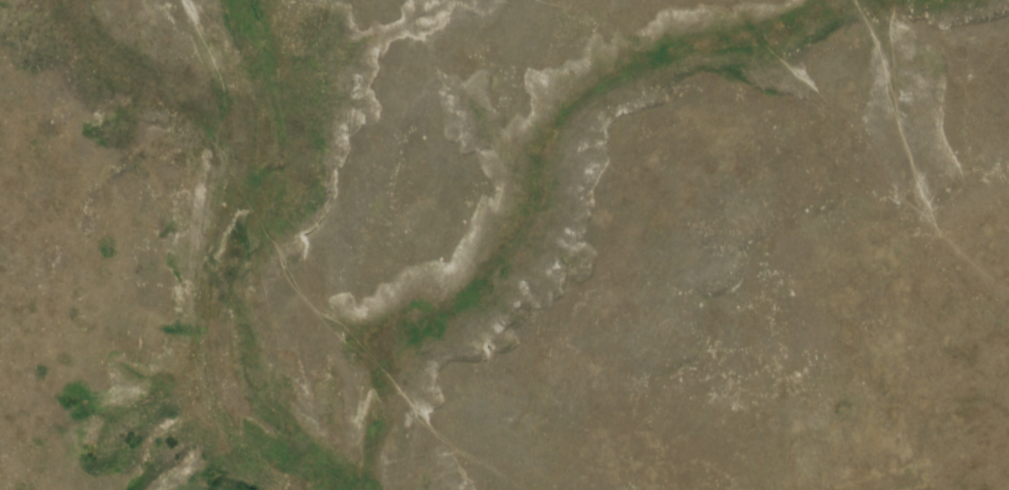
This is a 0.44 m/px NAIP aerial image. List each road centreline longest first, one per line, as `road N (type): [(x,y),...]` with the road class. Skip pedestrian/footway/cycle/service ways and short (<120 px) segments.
road 1 (track): [(281,489),(190,349),(168,240),(217,86),(208,0)]

